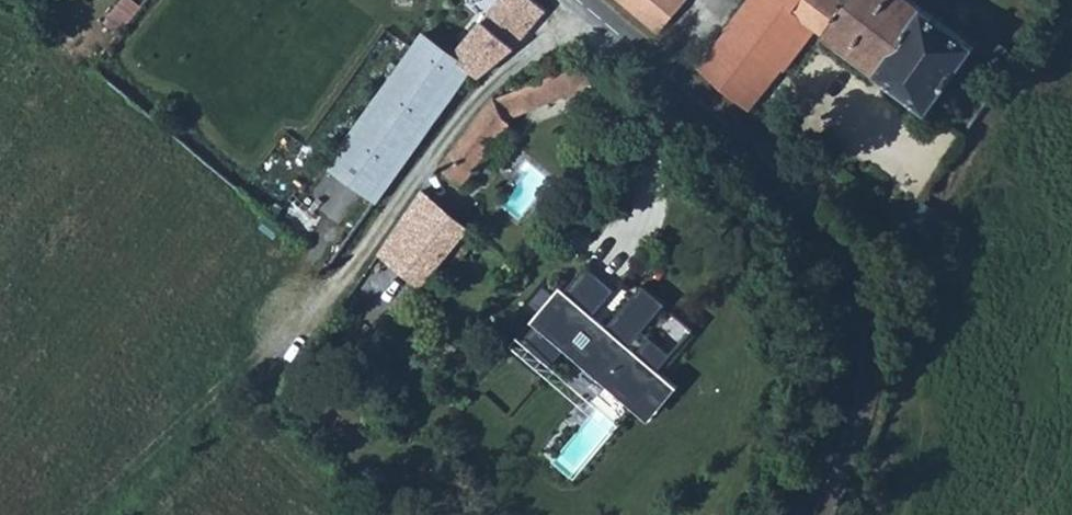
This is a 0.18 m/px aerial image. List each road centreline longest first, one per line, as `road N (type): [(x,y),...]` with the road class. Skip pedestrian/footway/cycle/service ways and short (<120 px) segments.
road 1 (tertiary): [(815,514),(863,380),(867,340),(858,281),(787,184),(583,0)]
road 2 (track): [(85,514),(334,293)]

